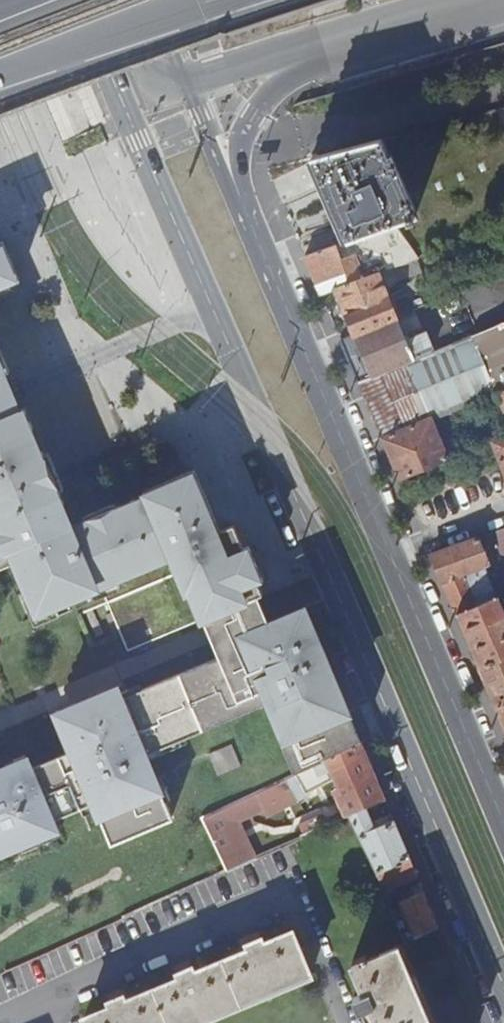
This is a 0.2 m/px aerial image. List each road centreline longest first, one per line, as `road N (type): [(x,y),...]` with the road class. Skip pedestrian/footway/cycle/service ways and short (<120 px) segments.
road 1 (primary): [(211,307),(503,988)]
road 2 (primary): [(503,824),(248,231)]
road 3 (residential): [(8,1022),(294,900),(346,1022)]
road 4 (primary): [(81,0),(211,307)]
road 5 (primary): [(248,231),(241,150),(264,98),(381,34)]
road 6 (residential): [(0,397),(211,307)]
road 7 (motorway): [(0,75),(211,0)]
road 8 (primary): [(182,82),(381,34)]
road 9 (primary): [(248,231),(182,82)]
road 10 (primary): [(111,0),(156,83),(182,82)]
road 11 (primary): [(381,34),(496,0)]

